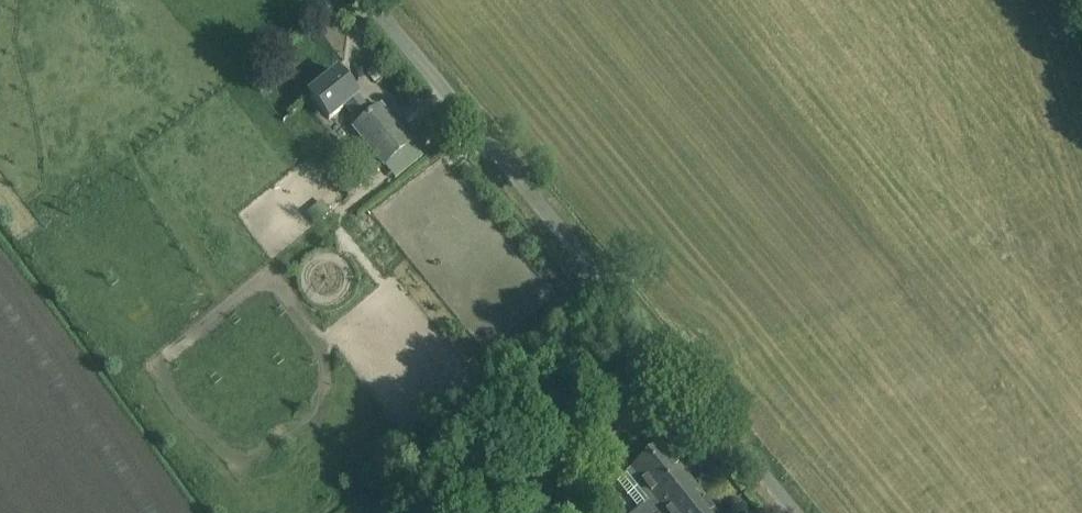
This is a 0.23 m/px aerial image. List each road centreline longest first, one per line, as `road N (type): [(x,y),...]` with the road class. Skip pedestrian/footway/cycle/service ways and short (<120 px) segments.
road 1 (unclassified): [(797,512),(369,0)]

